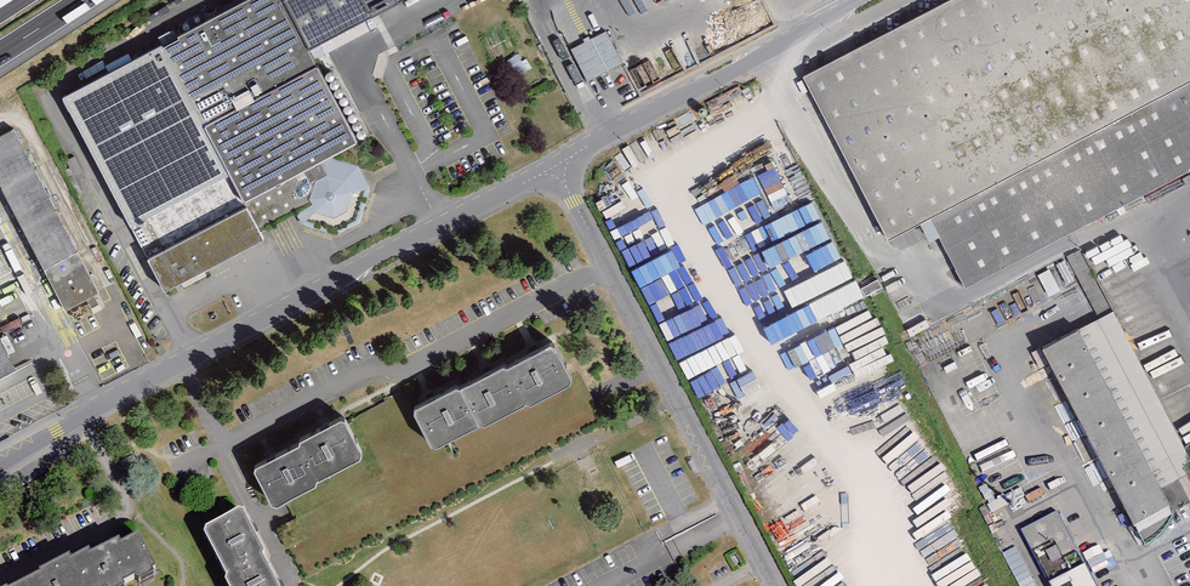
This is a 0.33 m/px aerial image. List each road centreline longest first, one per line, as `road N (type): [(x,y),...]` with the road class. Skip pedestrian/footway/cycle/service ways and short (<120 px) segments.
road 1 (unclassified): [(0,461),(554,166)]
road 2 (unclassified): [(554,166),(775,585)]
road 3 (unclassified): [(554,166),(863,0)]

